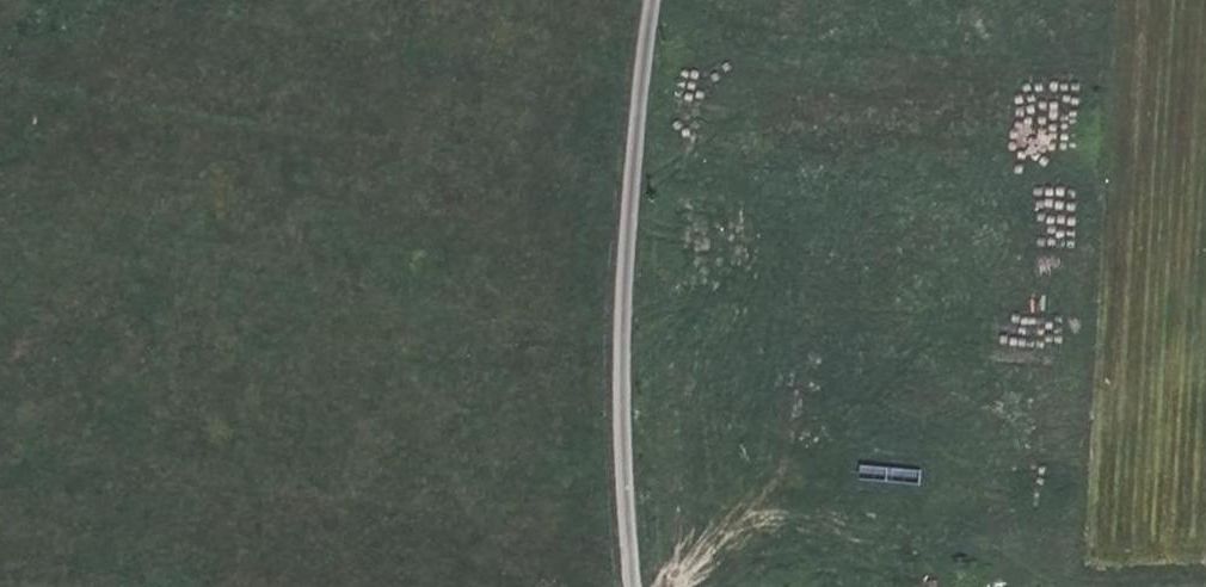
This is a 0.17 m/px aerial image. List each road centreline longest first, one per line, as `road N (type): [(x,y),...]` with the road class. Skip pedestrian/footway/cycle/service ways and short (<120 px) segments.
road 1 (unclassified): [(636,586),(622,397),(655,0)]

